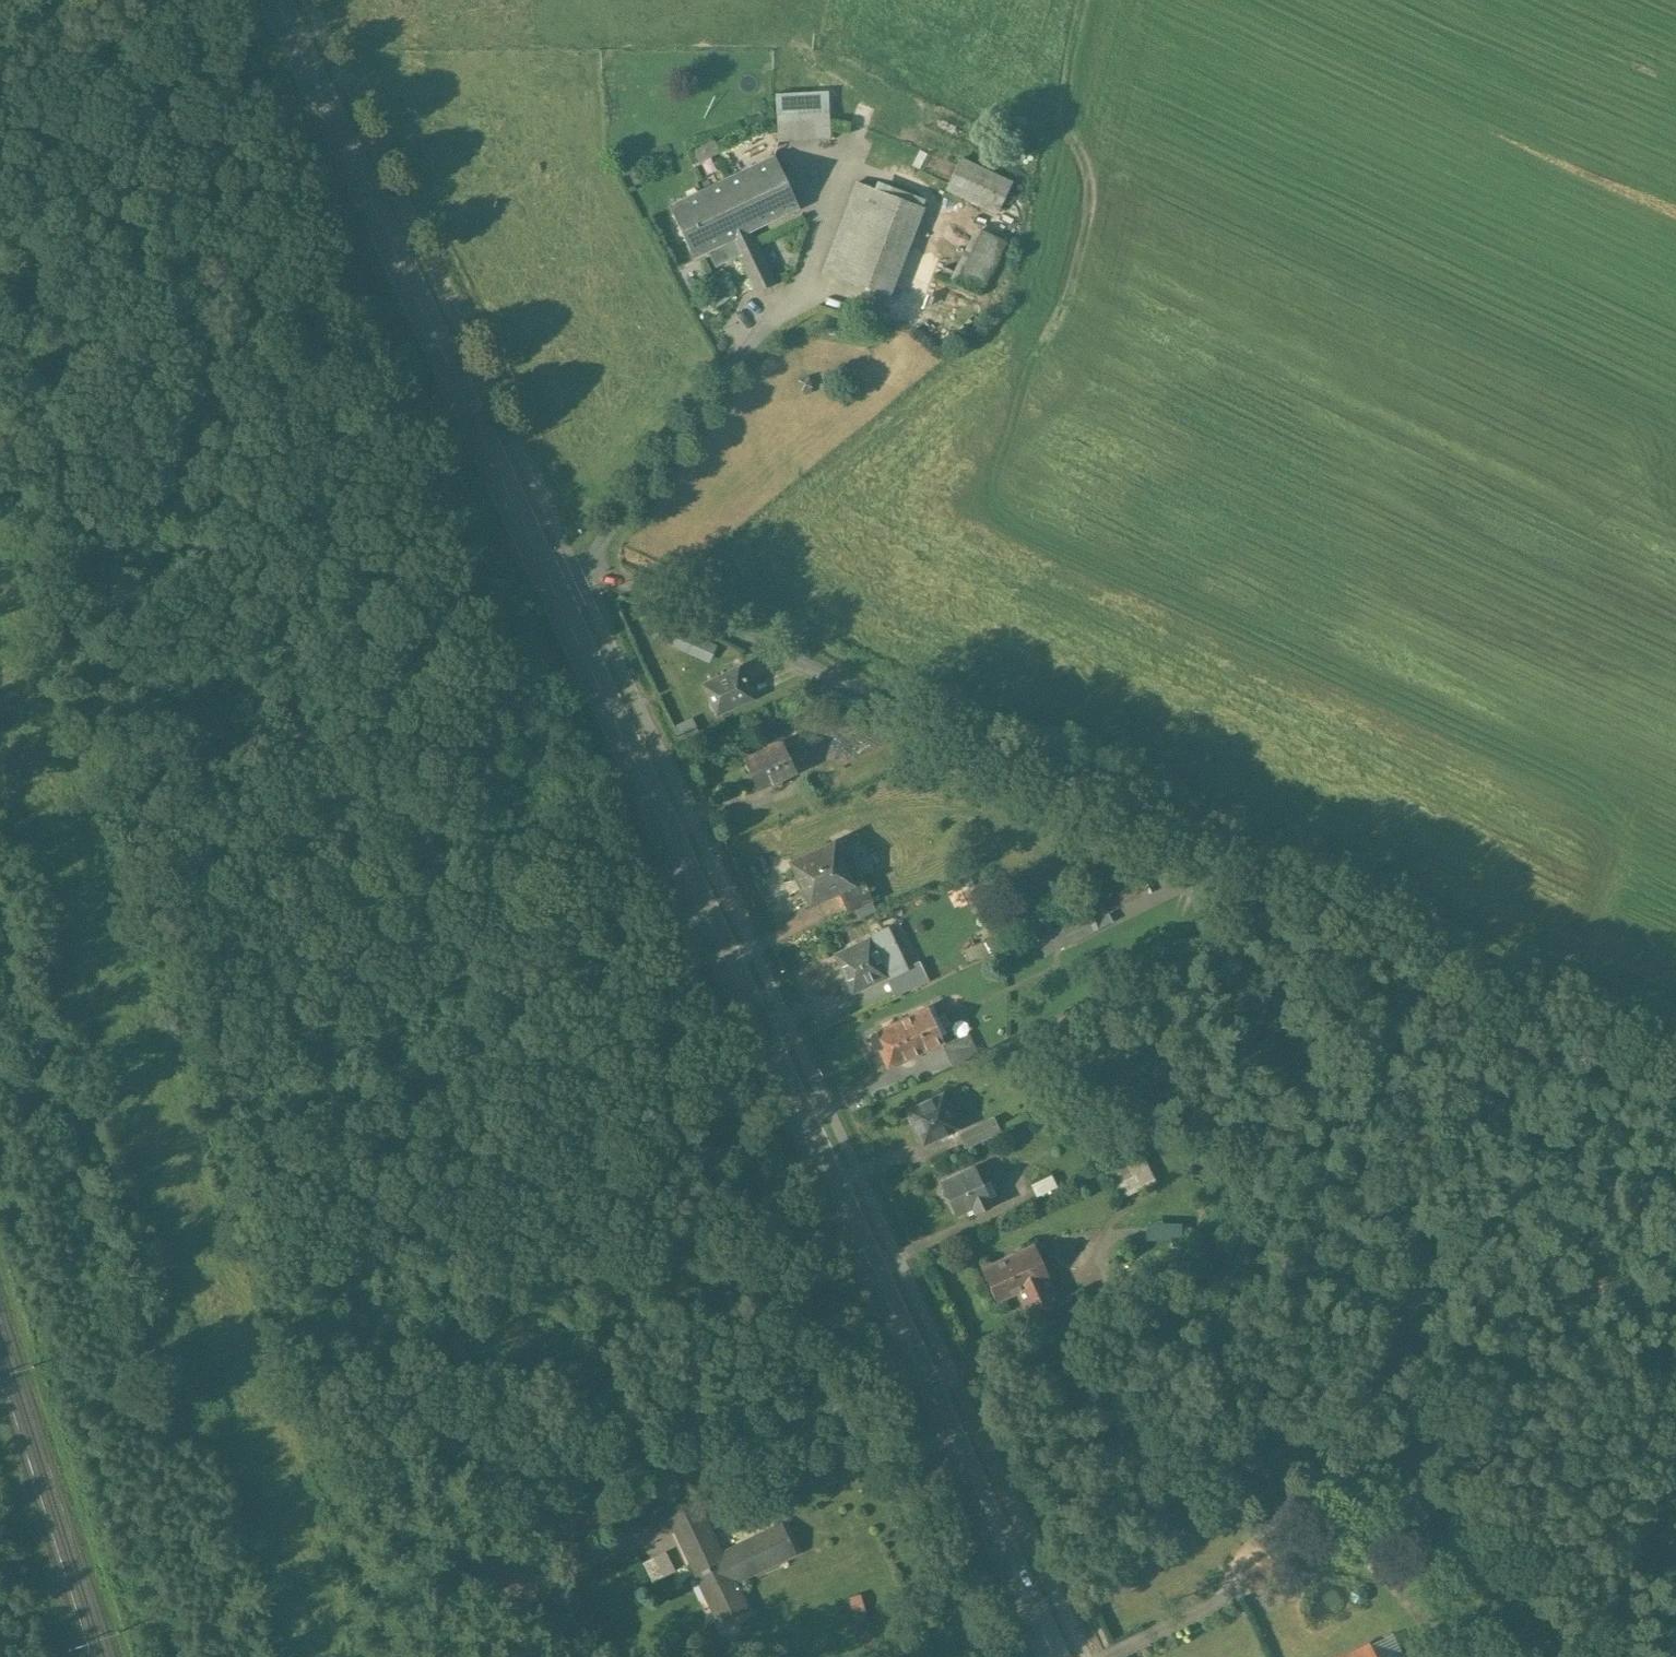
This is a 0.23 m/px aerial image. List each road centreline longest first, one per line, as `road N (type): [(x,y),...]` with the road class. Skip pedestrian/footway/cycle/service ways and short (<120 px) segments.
road 1 (unclassified): [(1675,1068),(613,578),(585,572),(552,587)]
road 2 (primary): [(1057,1656),(552,587)]
road 3 (primary): [(552,587),(274,0)]

